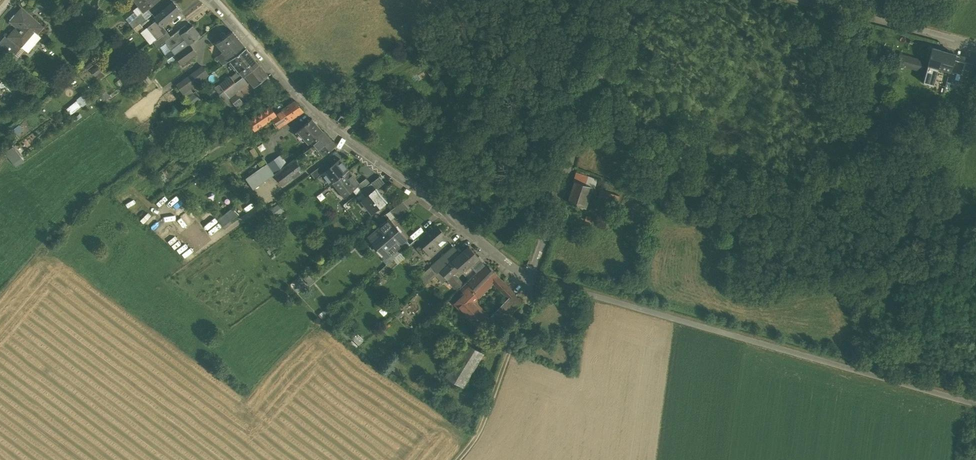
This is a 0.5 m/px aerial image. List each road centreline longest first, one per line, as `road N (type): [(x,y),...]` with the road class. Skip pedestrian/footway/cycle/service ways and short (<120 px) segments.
road 1 (tertiary): [(213,0),(345,142),(532,278)]
road 2 (residential): [(532,278),(617,32),(652,0)]
road 3 (track): [(532,278),(479,432),(456,459)]
road 4 (tertiary): [(975,48),(802,0)]

